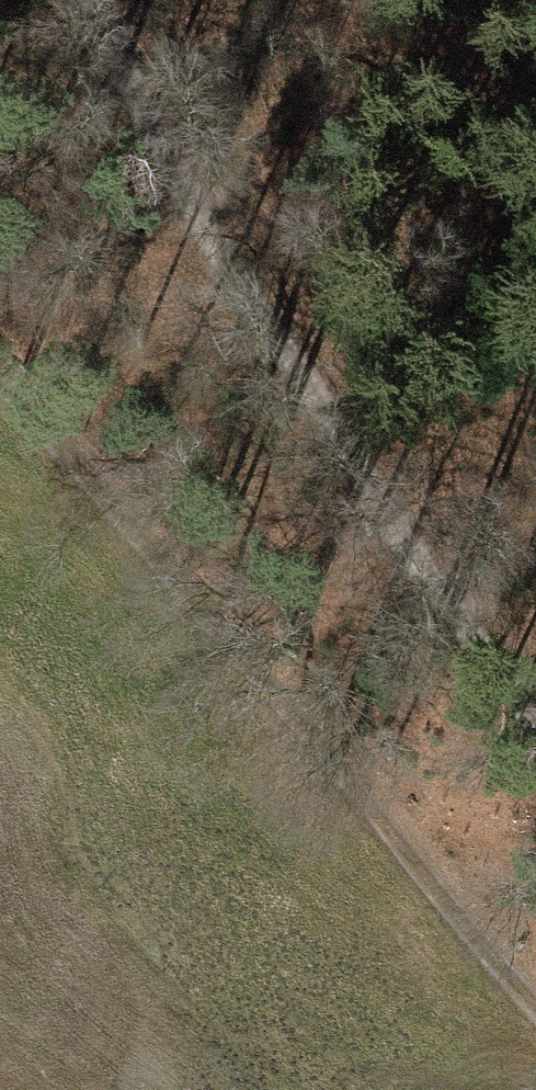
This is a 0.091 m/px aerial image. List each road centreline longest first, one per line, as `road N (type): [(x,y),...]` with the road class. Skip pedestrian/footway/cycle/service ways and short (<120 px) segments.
road 1 (track): [(535,713),(367,485),(82,0)]
road 2 (track): [(0,404),(535,1007)]

